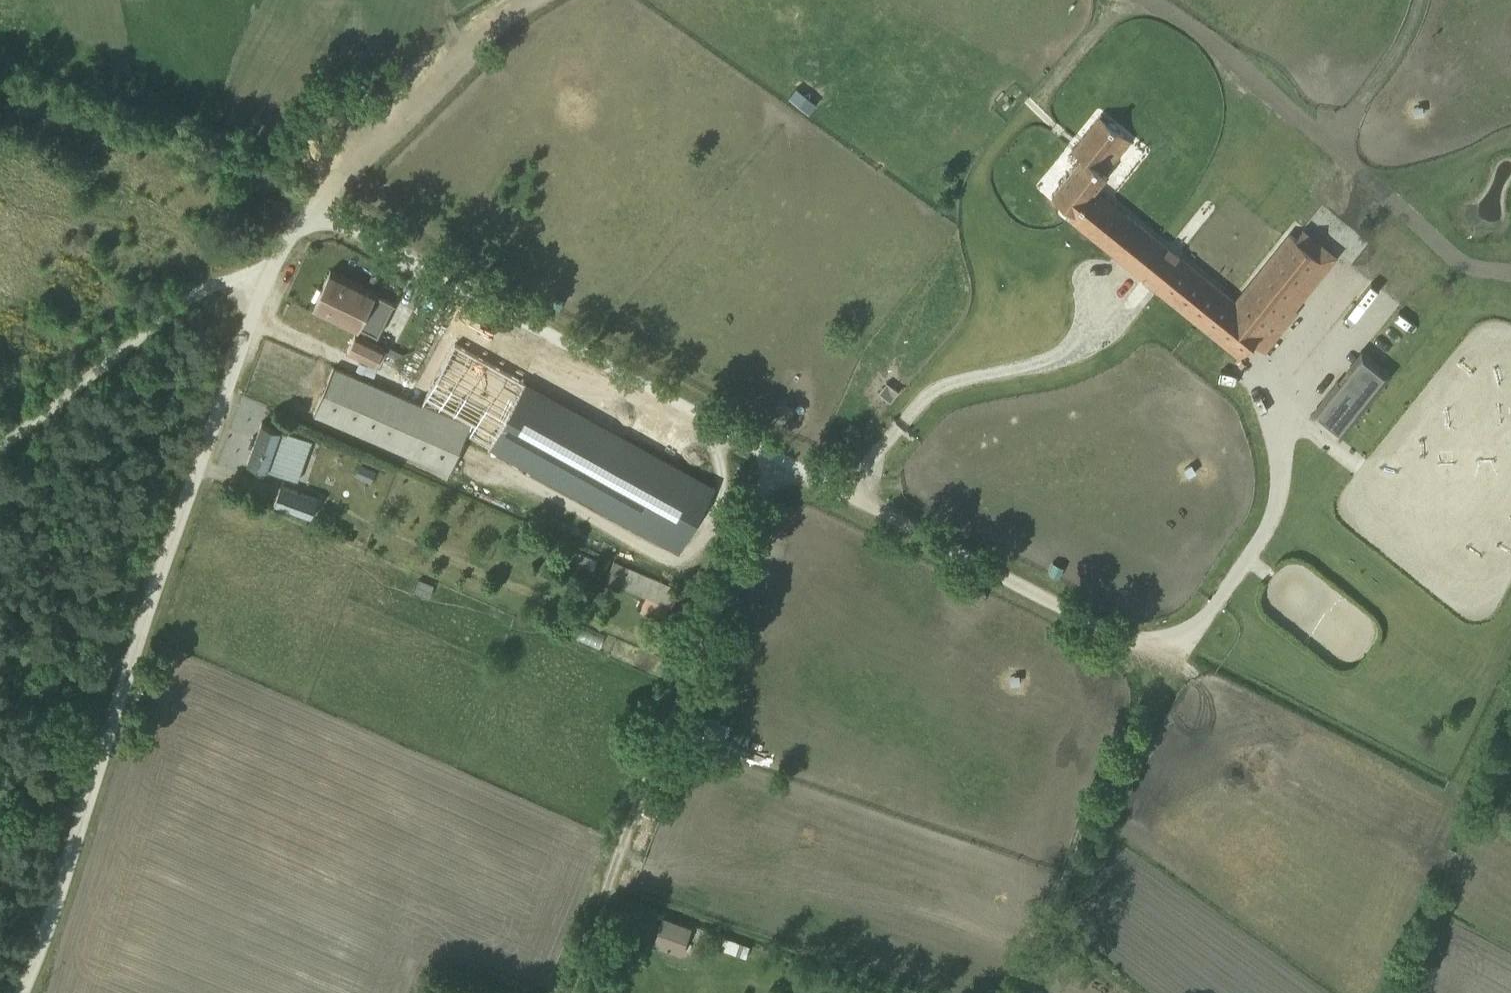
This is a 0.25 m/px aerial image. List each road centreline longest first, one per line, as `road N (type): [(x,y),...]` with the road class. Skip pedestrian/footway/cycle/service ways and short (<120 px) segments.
road 1 (unclassified): [(278,264),(202,460),(22,992)]
road 2 (unclassified): [(861,469),(831,485),(309,211),(278,264)]
road 3 (track): [(1170,665),(831,485)]
road 4 (unclassified): [(278,264),(204,286),(0,447)]
road 5 (track): [(545,0),(444,72),(309,211)]

